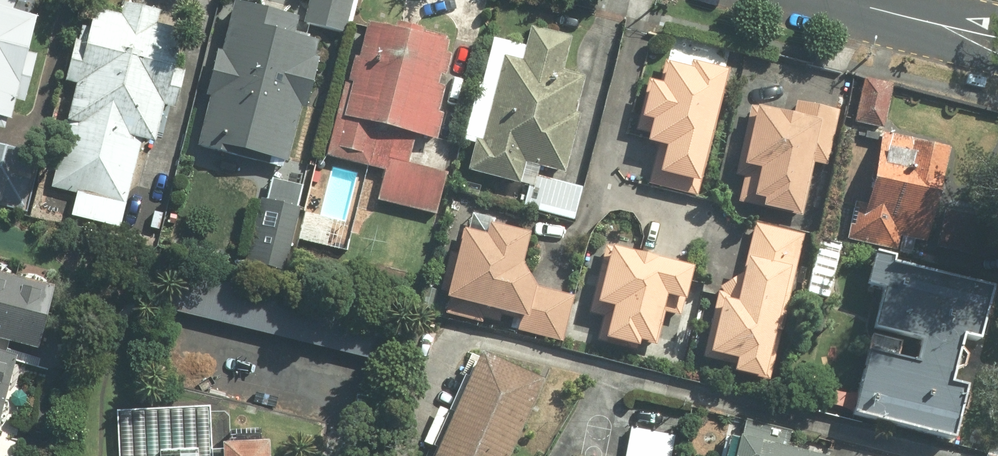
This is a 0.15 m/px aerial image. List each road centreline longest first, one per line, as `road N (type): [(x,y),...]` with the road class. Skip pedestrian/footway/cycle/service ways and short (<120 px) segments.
road 1 (residential): [(836,0),(997,37)]

